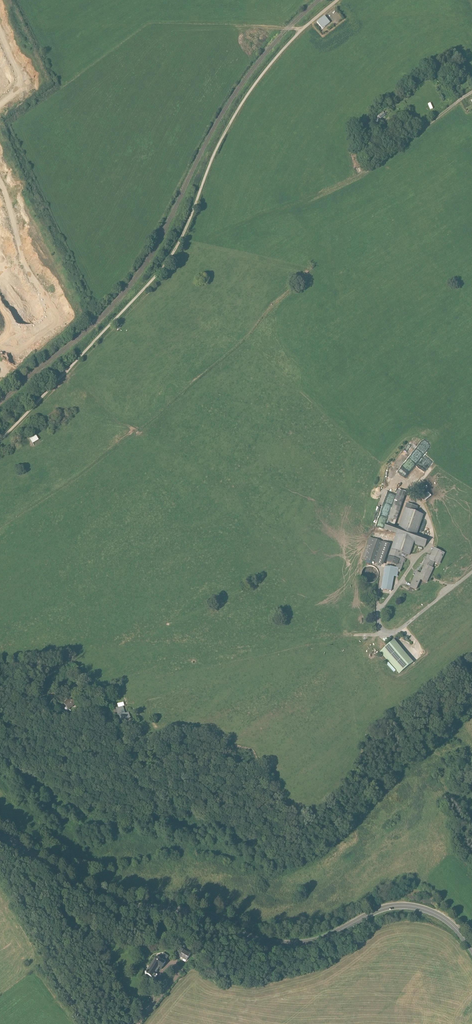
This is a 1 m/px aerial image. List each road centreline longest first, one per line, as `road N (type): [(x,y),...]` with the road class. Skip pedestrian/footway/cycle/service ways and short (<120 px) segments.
road 1 (track): [(0,439),(158,273),(249,93),(336,0)]
road 2 (secondary): [(0,837),(97,897),(135,909),(204,913),(288,948),(371,912),(415,907),(450,922),(471,952)]
road 3 (track): [(455,587),(403,628),(383,631),(381,609),(432,538),(418,500)]
road 4 (track): [(86,1023),(0,872)]

